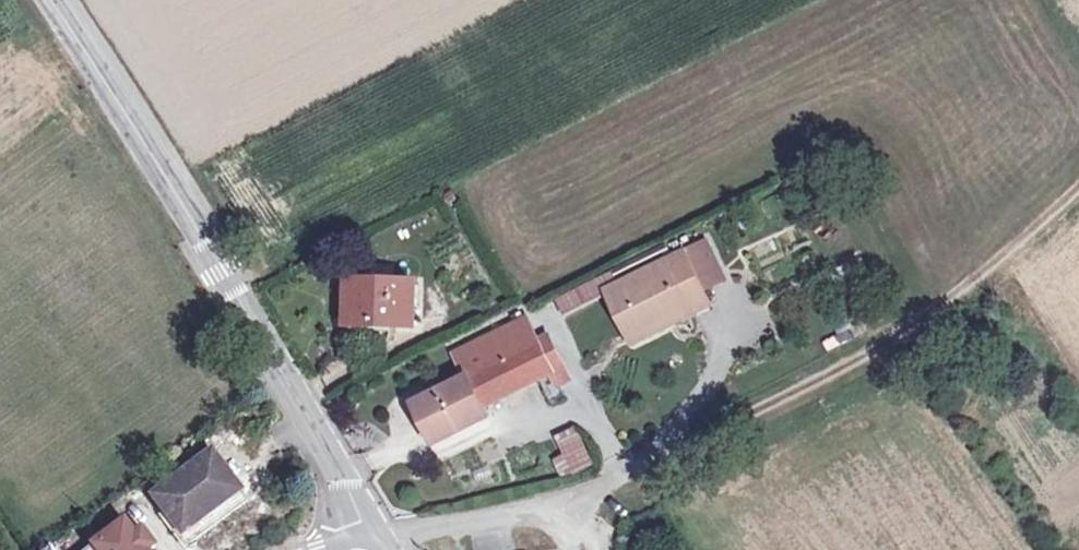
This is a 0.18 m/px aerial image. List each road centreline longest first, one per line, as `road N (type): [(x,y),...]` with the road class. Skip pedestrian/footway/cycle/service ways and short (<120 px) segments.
road 1 (tertiary): [(51,0),(187,210),(372,543)]
road 2 (track): [(1078,188),(908,329),(649,461)]
road 3 (residential): [(372,543),(560,499),(649,461)]

